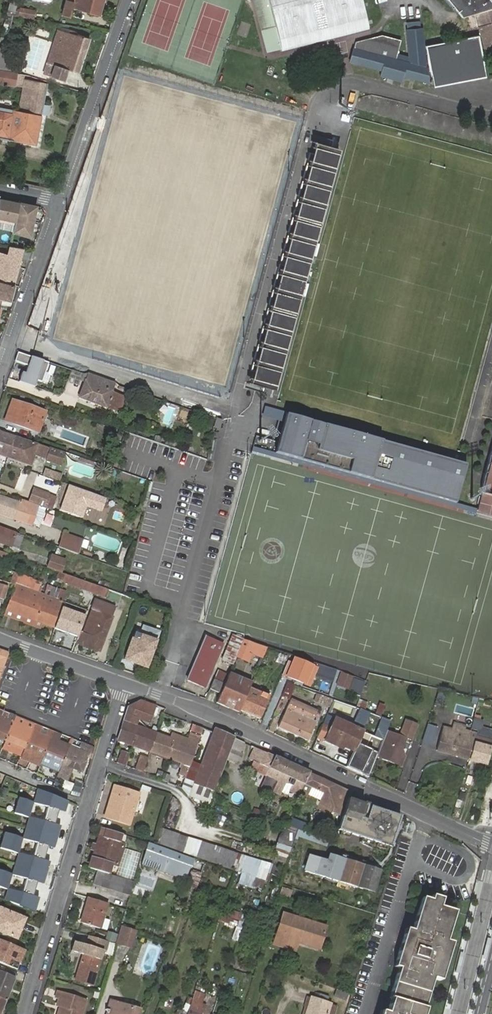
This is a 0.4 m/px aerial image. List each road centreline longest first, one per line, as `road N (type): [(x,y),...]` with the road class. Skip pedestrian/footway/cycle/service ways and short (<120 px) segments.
road 1 (residential): [(124,683),(491,844)]
road 2 (residential): [(124,683),(24,1013)]
road 3 (residential): [(130,0),(61,202)]
road 4 (residential): [(61,202),(0,372)]
road 5 (residential): [(0,639),(124,683)]

